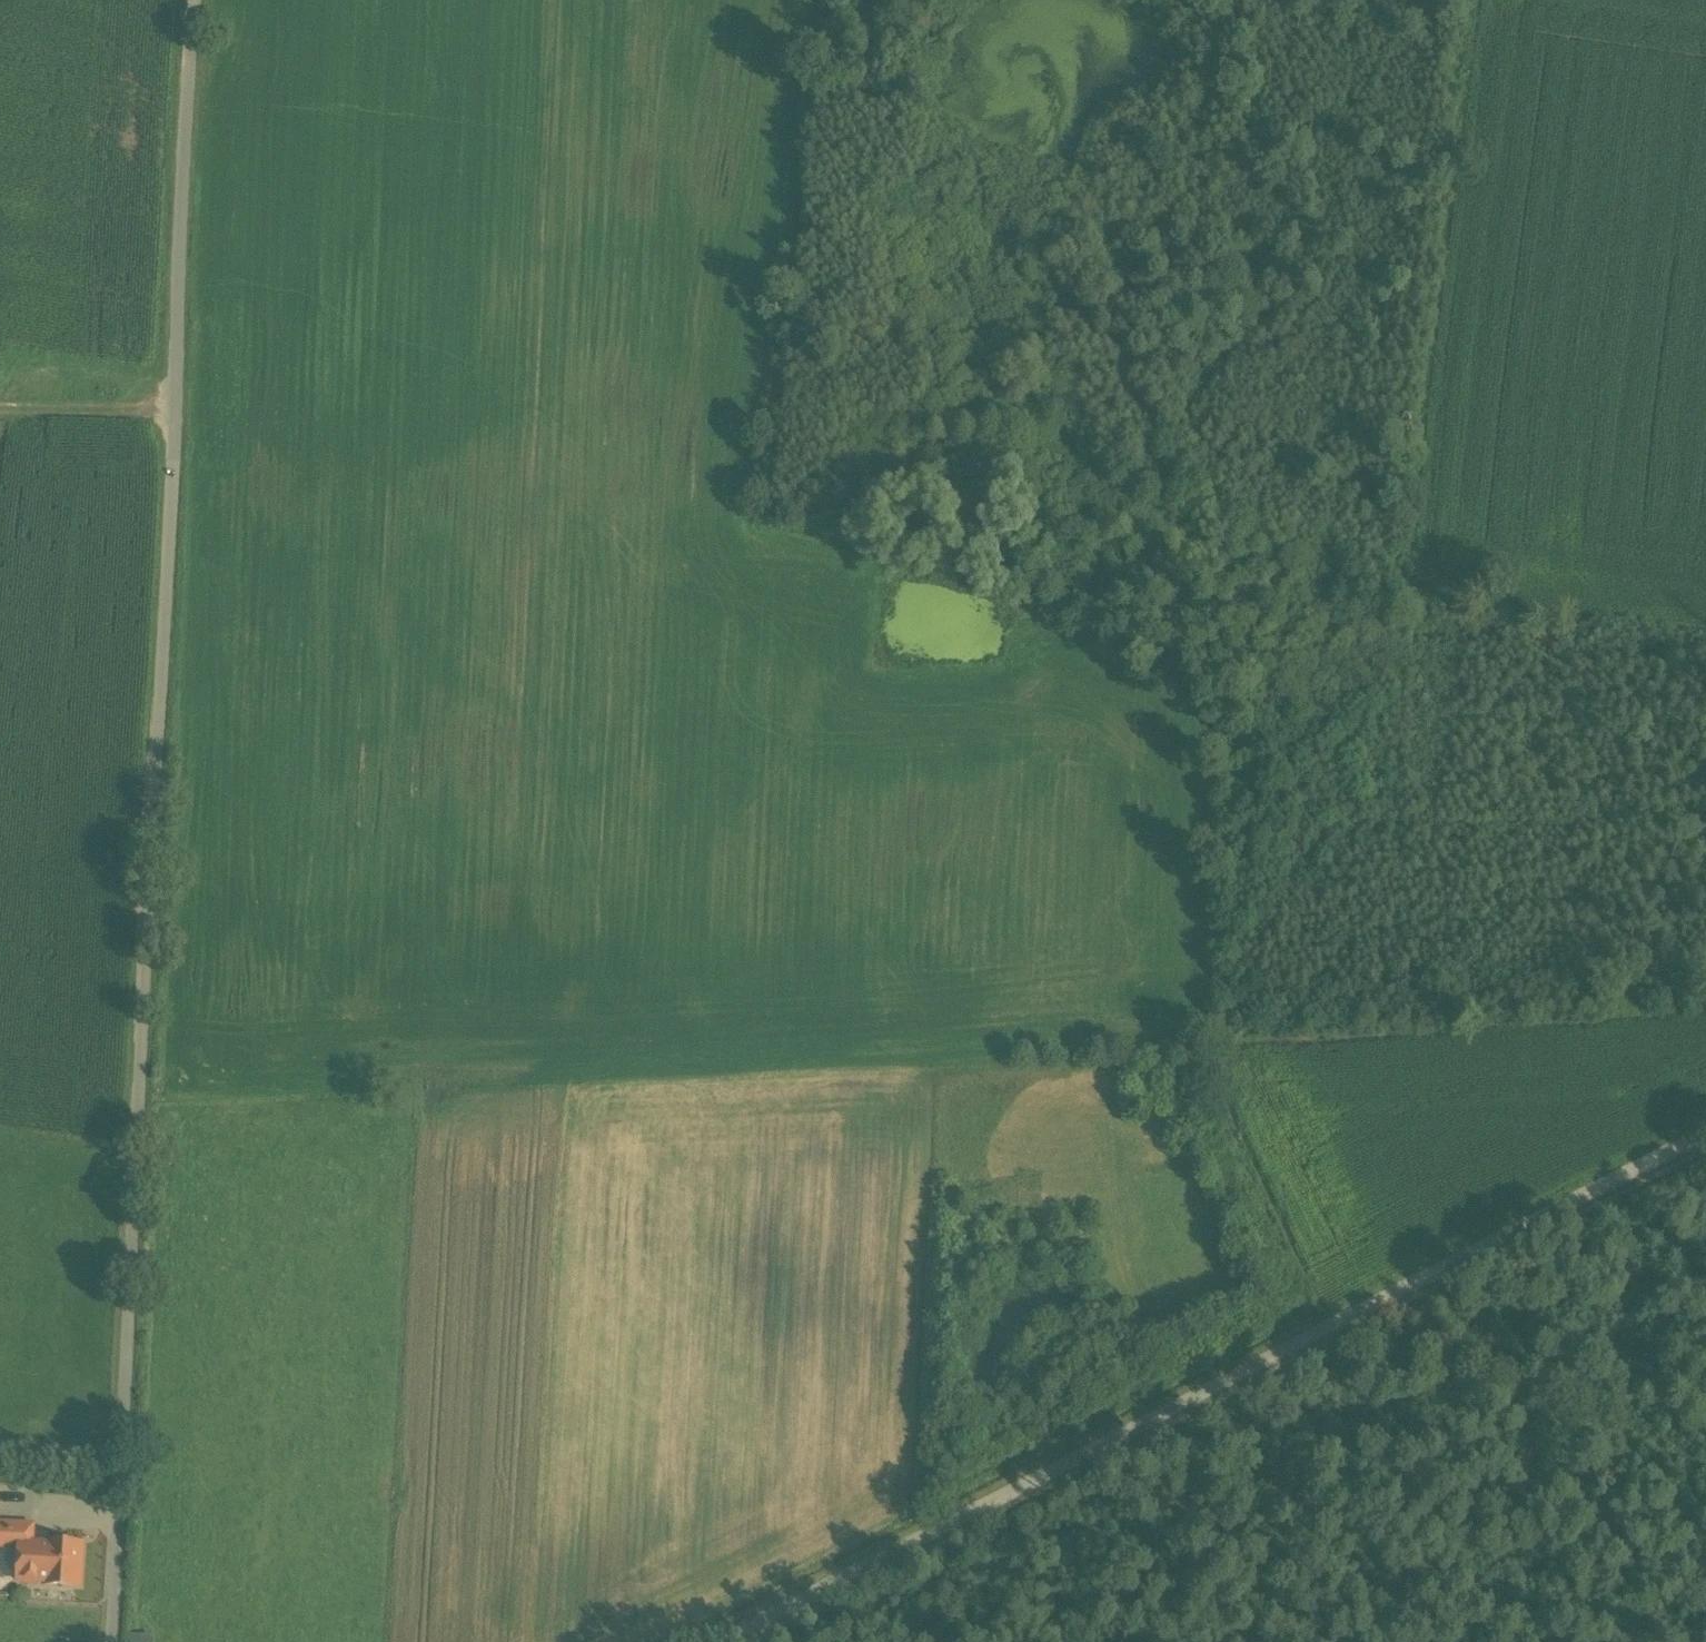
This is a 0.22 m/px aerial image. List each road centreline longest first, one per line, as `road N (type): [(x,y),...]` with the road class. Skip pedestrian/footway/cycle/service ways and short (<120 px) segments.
road 1 (unclassified): [(199,0),(116,1641)]
road 2 (track): [(1705,1138),(724,1641)]
road 3 (track): [(175,407),(0,410)]

